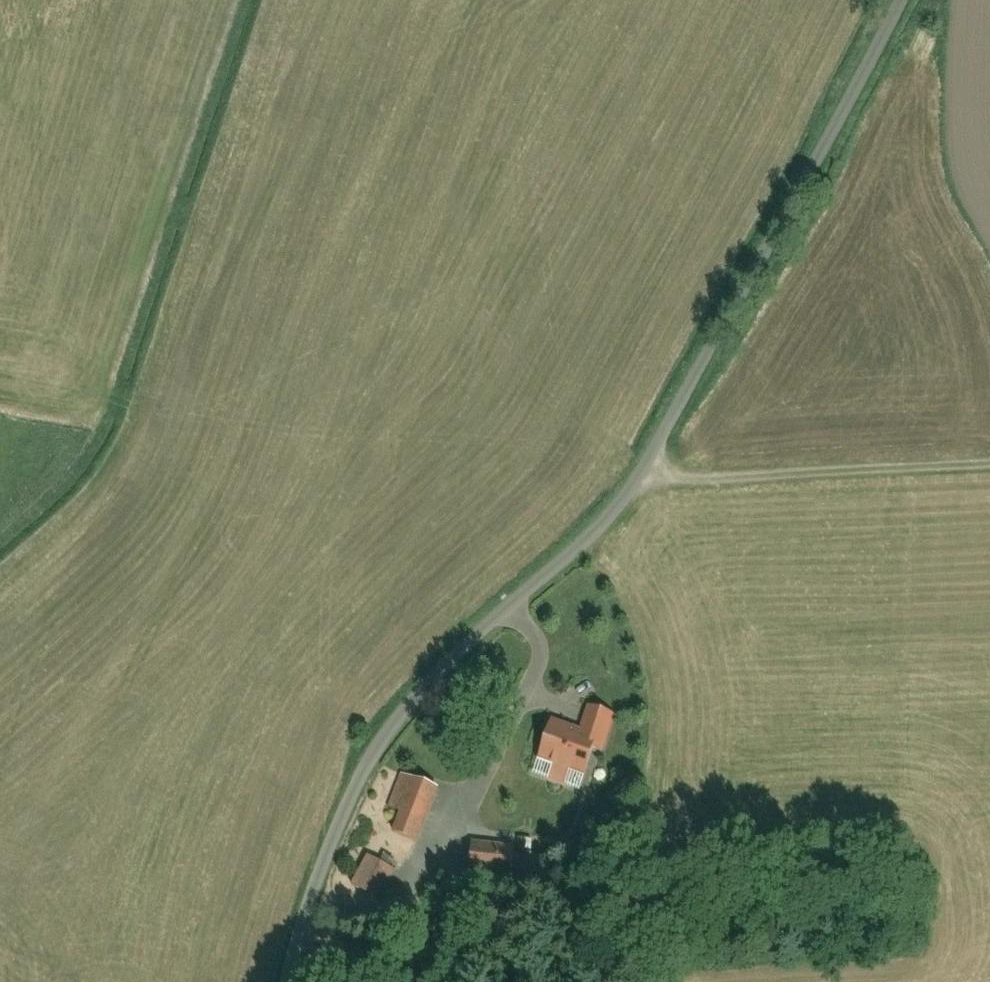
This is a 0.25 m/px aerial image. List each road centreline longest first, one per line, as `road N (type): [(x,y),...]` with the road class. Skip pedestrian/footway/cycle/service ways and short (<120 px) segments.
road 1 (residential): [(295,981),(338,820),(380,747),(424,692),(640,481),(906,0)]
road 2 (track): [(640,481),(989,471)]

